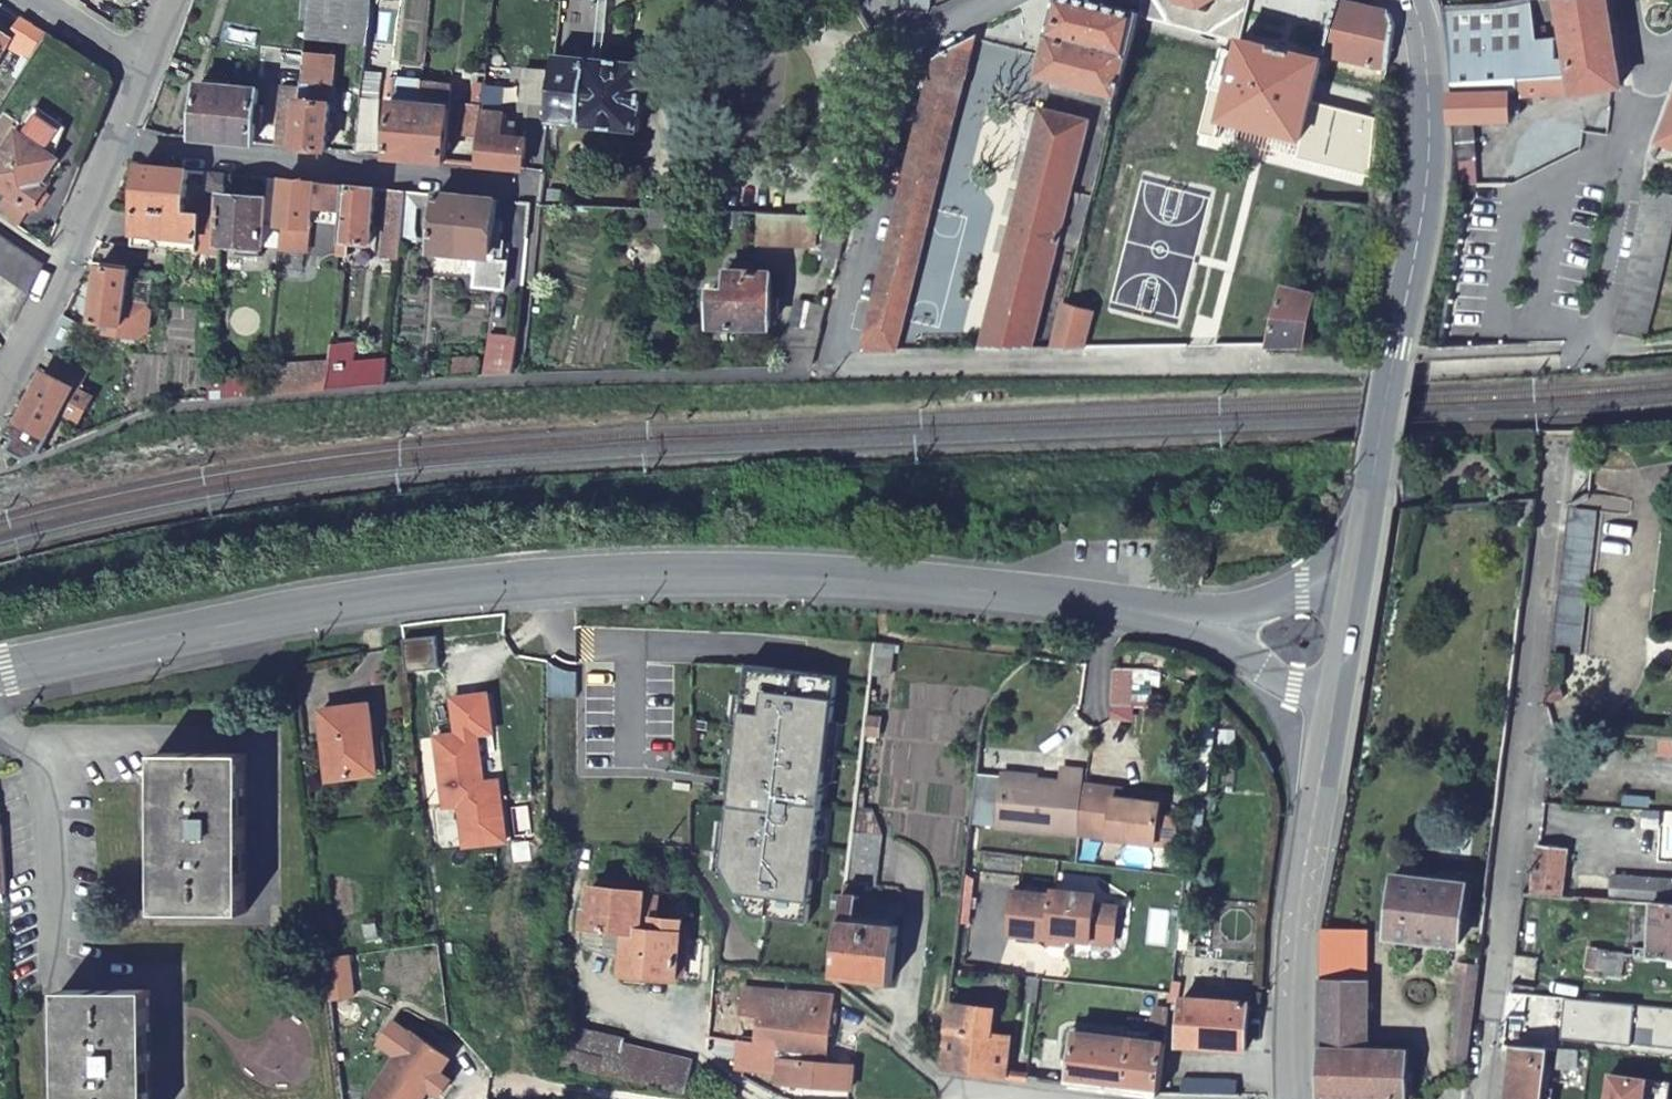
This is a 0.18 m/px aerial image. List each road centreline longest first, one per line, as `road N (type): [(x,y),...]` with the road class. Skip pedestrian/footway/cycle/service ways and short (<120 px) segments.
road 1 (secondary): [(0,668),(250,620),(576,578),(848,578),(1154,612)]
road 2 (unclassified): [(1557,441),(1477,1098)]
road 3 (secondary): [(1360,587),(1432,157),(1429,58),(1415,0)]
road 4 (unclassified): [(999,0),(915,45),(836,366)]
road 5 (residential): [(118,129),(191,150),(532,180)]
road 6 (secondary): [(1293,1098),(1294,951),(1336,710)]
road 7 (residential): [(118,129),(56,282),(0,387)]
road 8 (secondary): [(1154,612),(1219,634),(1290,696),(1336,710)]
road 9 (secondary): [(1360,587),(1303,589),(1228,612),(1154,612)]
road 10 (residential): [(144,64),(36,0)]
road 11 (secondary): [(1336,710),(1360,587)]

